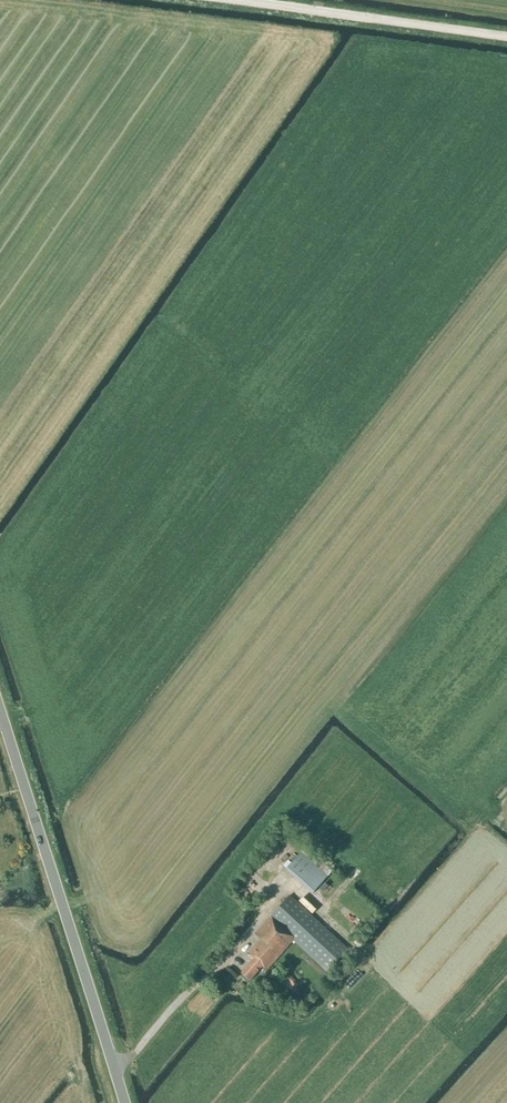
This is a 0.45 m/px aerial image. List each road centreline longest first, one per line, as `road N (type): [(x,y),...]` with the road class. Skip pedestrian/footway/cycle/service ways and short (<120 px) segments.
road 1 (tertiary): [(123,1102),(0,722)]
road 2 (track): [(506,38),(228,0)]

